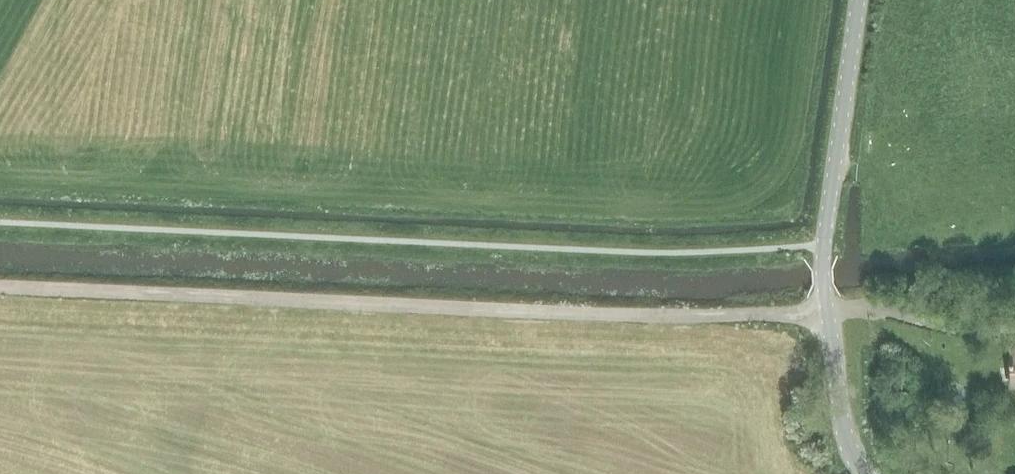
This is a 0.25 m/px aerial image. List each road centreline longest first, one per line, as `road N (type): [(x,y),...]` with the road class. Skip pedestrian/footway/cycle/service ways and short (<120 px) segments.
road 1 (tertiary): [(866,473),(846,438),(822,270),(858,0)]

